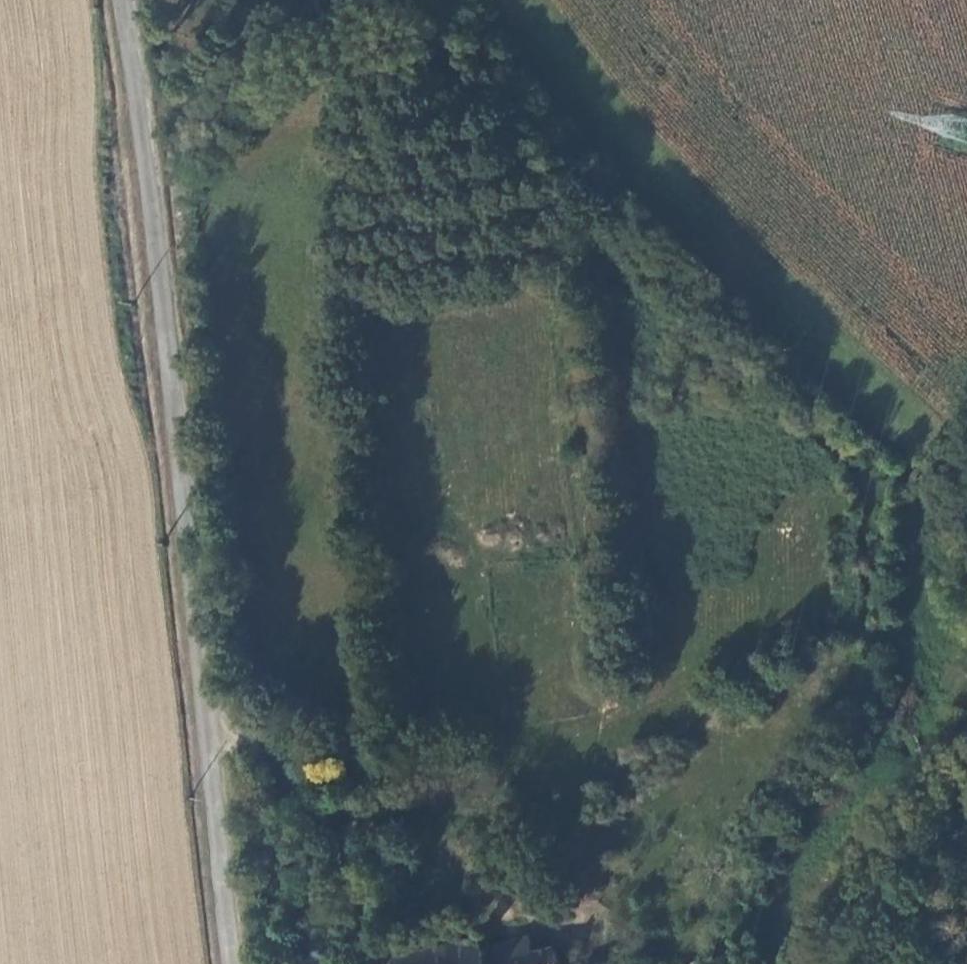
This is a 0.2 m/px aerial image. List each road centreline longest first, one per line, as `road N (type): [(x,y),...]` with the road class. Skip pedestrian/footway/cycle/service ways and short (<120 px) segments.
road 1 (unclassified): [(234,963),(139,96),(122,0)]

